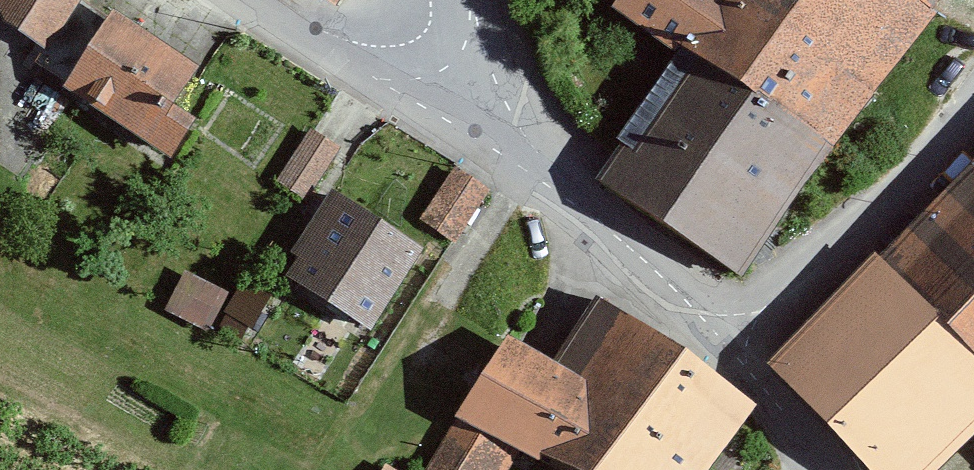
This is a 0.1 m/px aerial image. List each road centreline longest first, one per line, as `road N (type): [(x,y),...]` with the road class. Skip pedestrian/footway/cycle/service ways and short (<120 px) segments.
road 1 (tertiary): [(732,331),(521,144),(476,73)]
road 2 (residential): [(732,331),(973,89)]
road 3 (residential): [(476,73),(380,79),(261,0)]
road 4 (tertiary): [(839,469),(732,331)]

